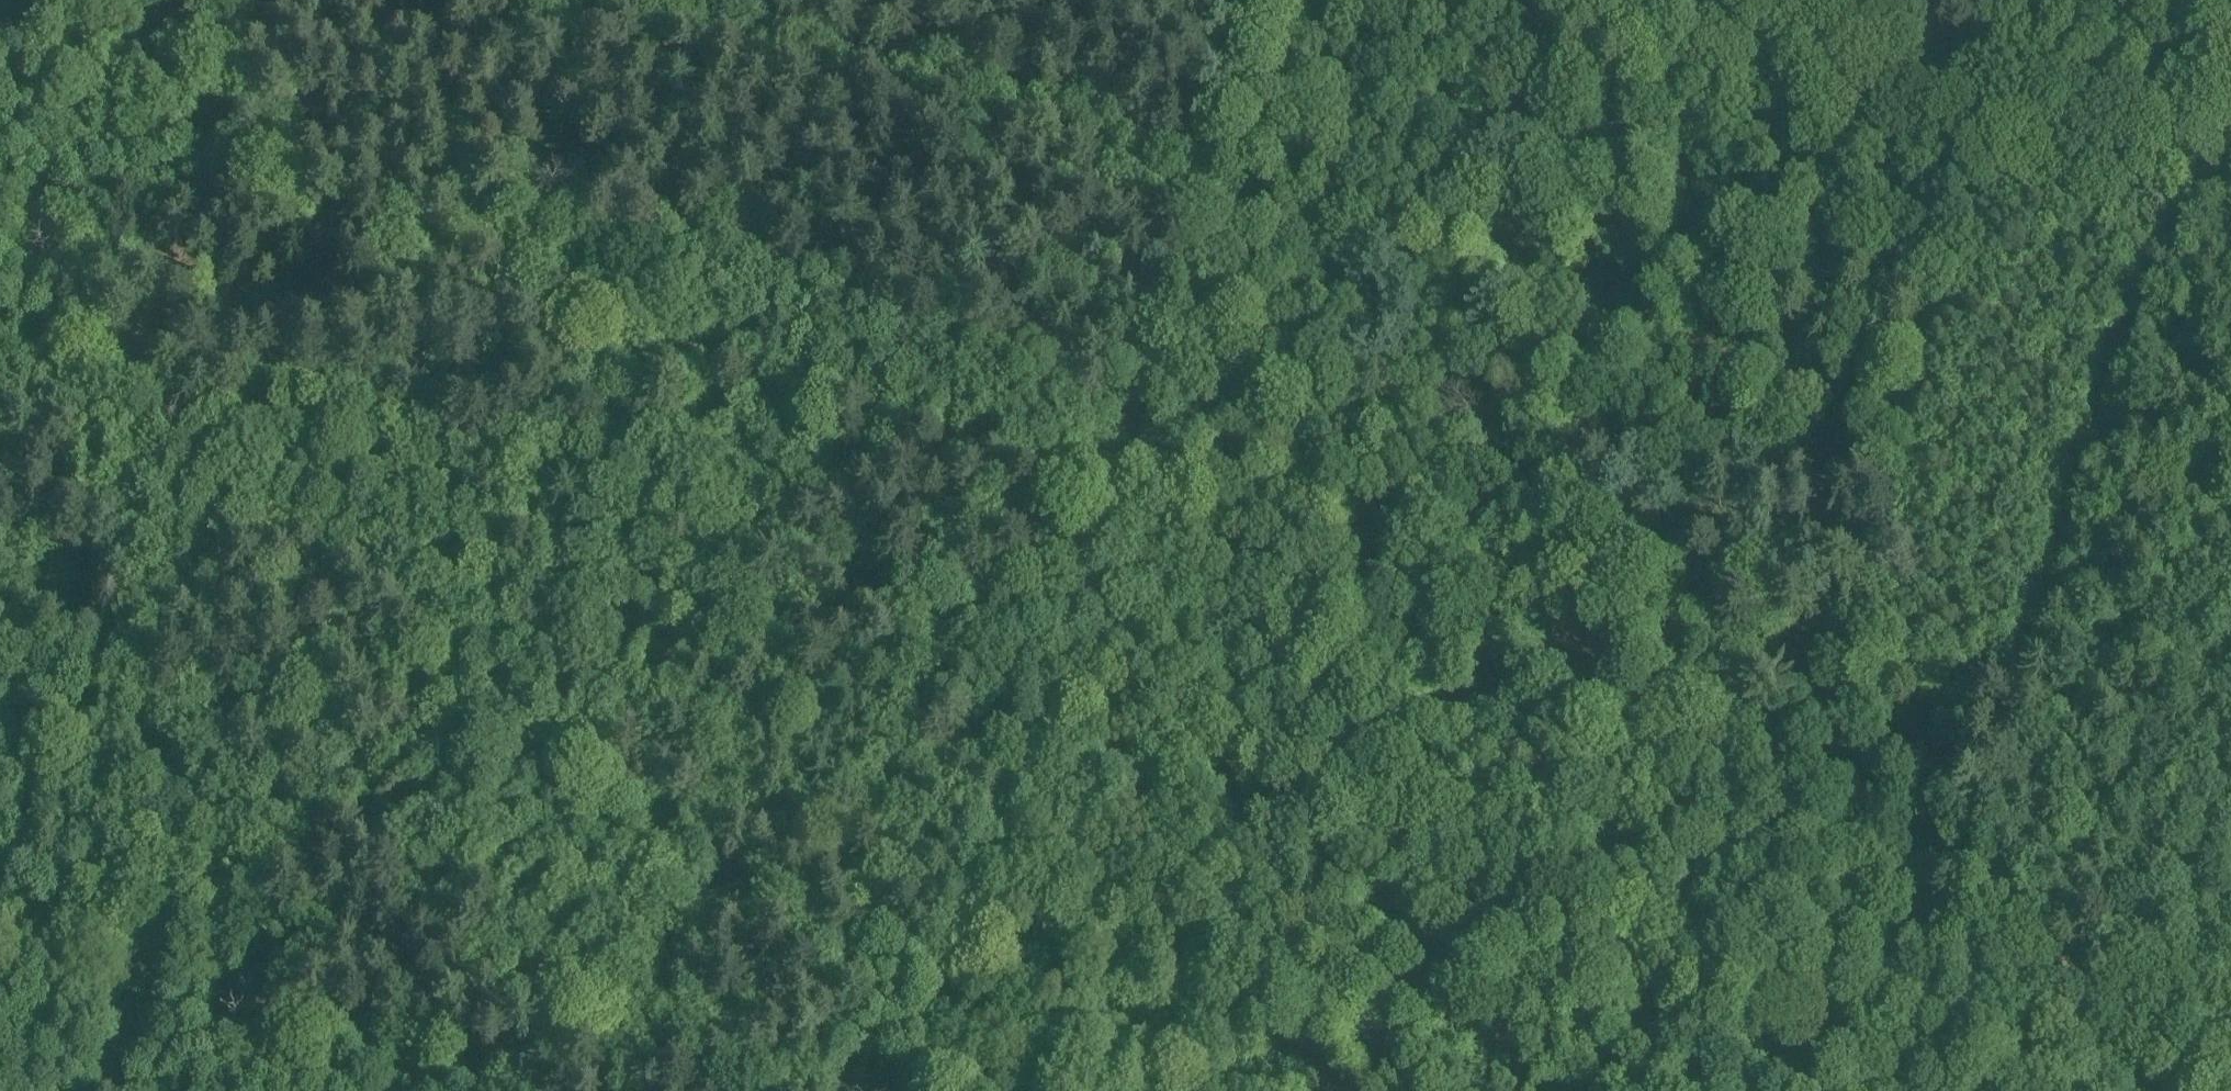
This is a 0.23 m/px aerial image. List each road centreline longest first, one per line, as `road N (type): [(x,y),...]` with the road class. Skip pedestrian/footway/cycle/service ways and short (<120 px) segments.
road 1 (track): [(2230,942),(1937,834),(1108,497),(303,194),(0,70)]
road 2 (track): [(894,1090),(1108,497),(1256,0)]
road 3 (track): [(1679,0),(2230,198)]
road 4 (track): [(0,925),(32,945),(440,1090)]

